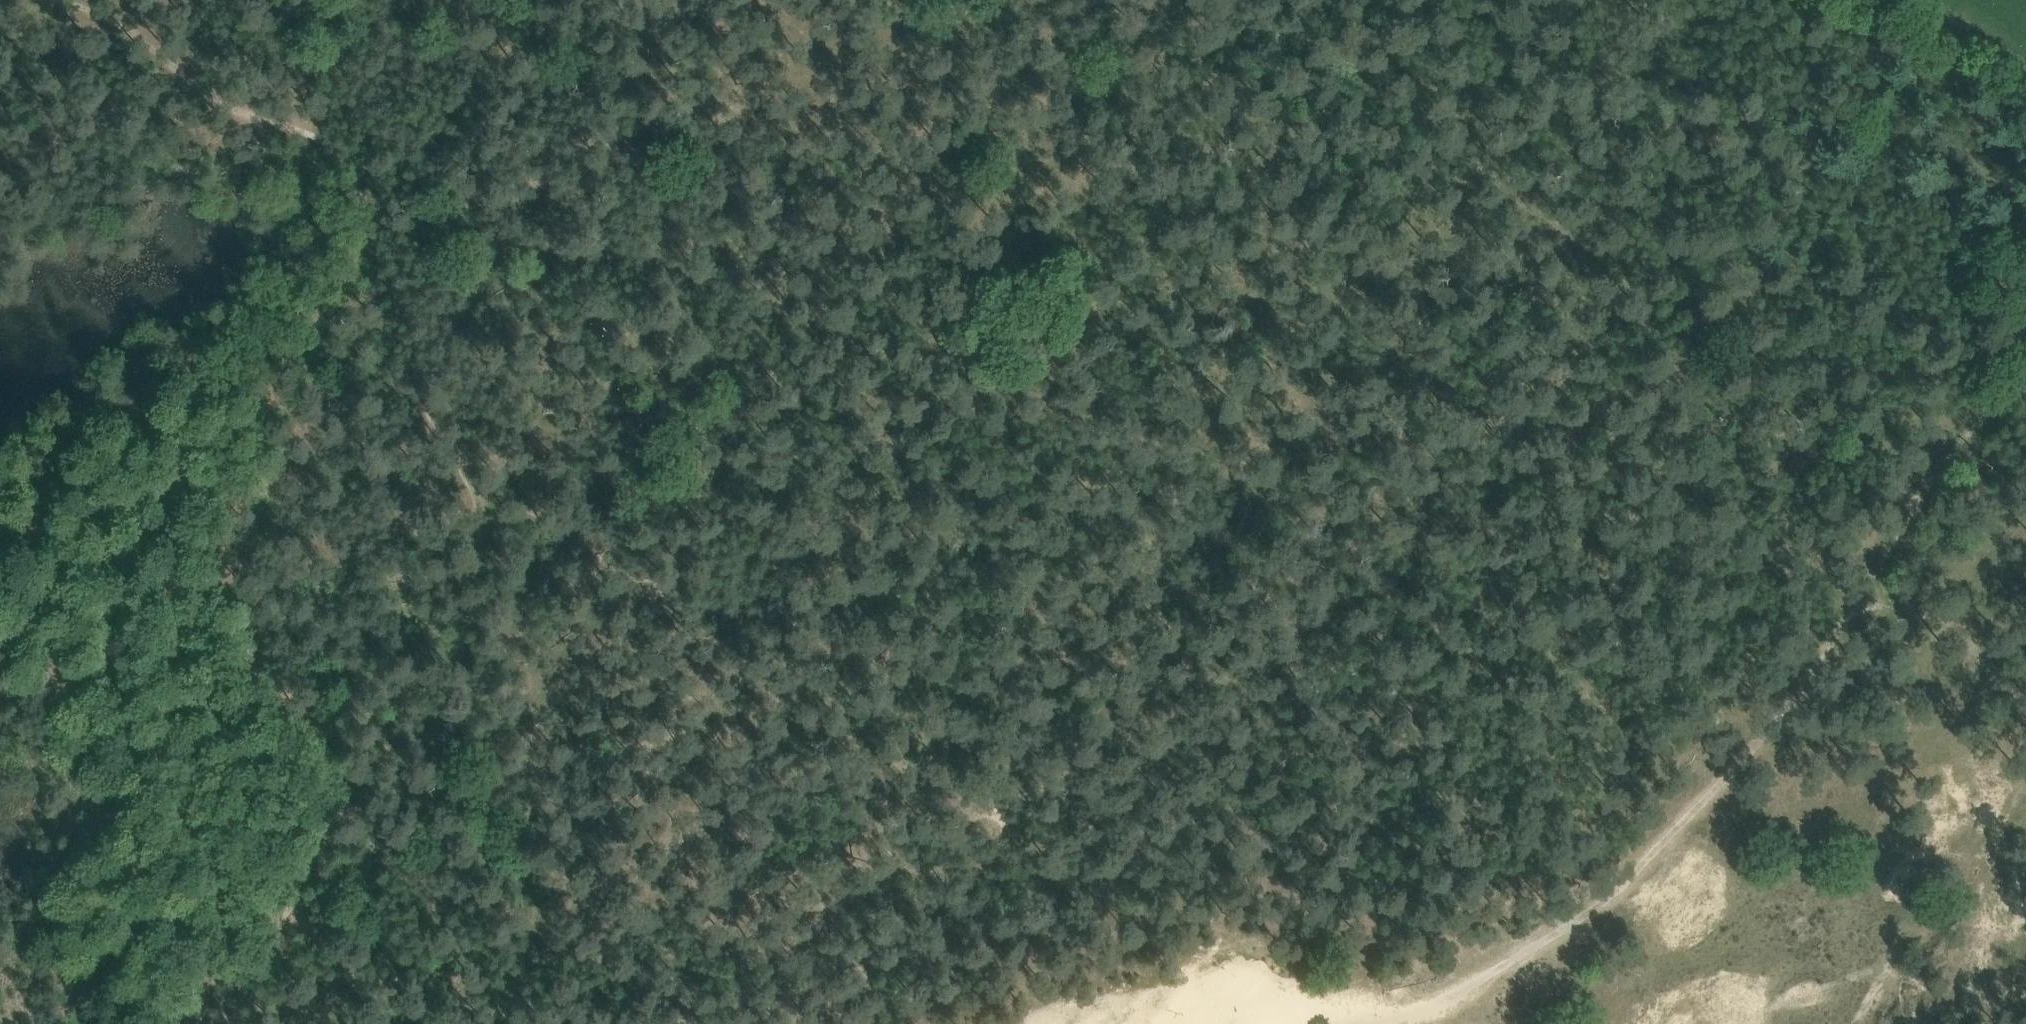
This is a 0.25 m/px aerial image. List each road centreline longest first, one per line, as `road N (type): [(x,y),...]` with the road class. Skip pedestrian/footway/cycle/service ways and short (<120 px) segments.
road 1 (track): [(2025,708),(1890,552)]
road 2 (track): [(2025,81),(1915,0)]

